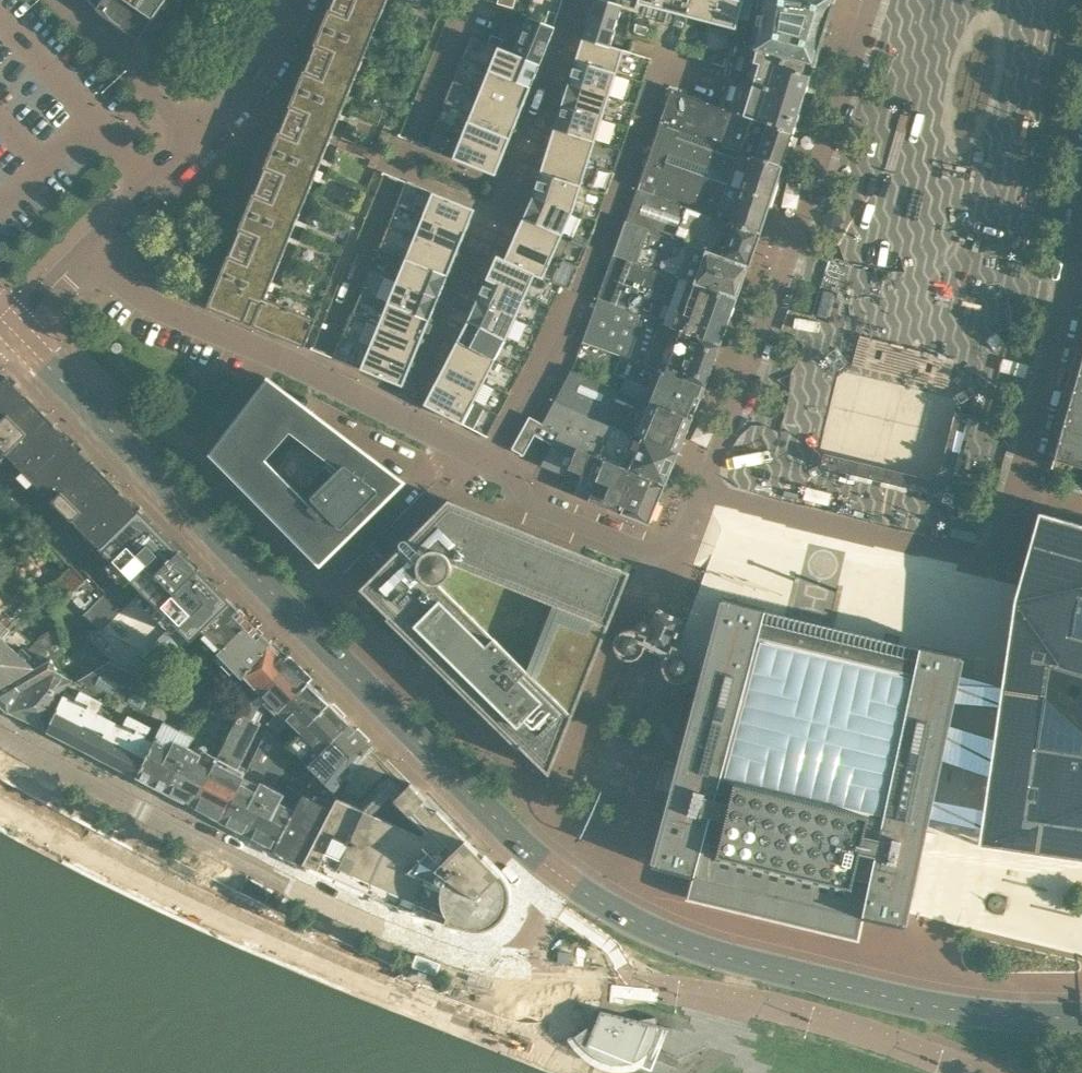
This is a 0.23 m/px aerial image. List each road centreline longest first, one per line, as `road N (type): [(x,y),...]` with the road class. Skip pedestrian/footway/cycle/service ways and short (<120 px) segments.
road 1 (primary): [(17,331),(565,877)]
road 2 (residential): [(565,877),(516,975),(316,901),(0,737)]
road 3 (residential): [(591,1072),(160,888),(0,803)]
road 4 (residential): [(703,487),(988,557),(998,550),(1073,269)]
road 5 (primary): [(565,877),(628,918),(742,961),(944,1007),(1081,1016)]
road 6 (residential): [(871,0),(703,487)]
road 7 (residential): [(404,417),(489,458),(546,510),(654,550),(687,533),(703,487)]
road 8 (residential): [(404,417),(129,292),(88,257)]
road 9 (residential): [(88,257),(266,52),(288,0)]

